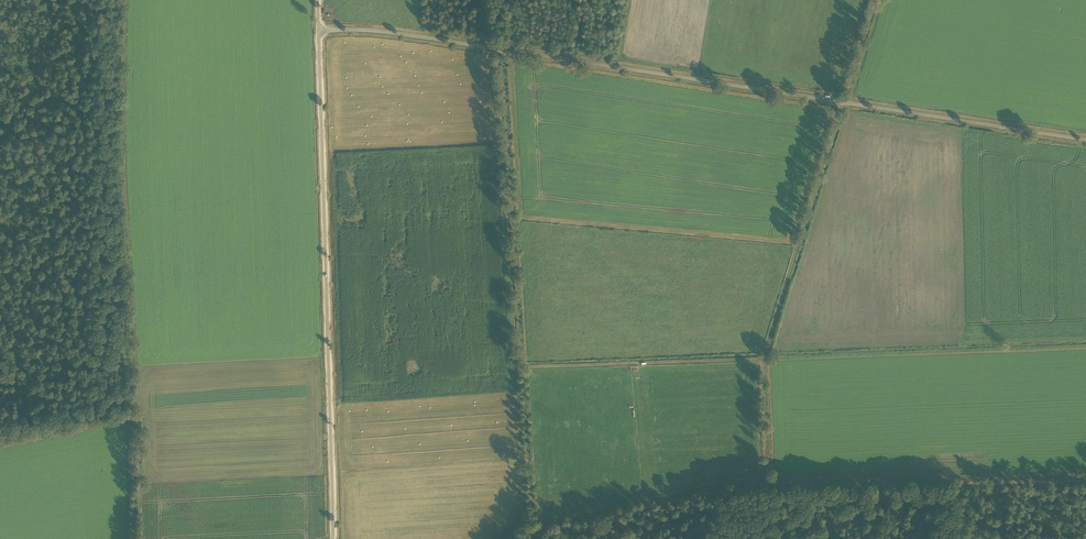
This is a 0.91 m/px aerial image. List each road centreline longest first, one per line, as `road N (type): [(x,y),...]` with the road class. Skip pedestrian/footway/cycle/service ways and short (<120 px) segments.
road 1 (unclassified): [(319,30),(385,32),(1085,139)]
road 2 (track): [(135,538),(126,0)]
road 3 (track): [(532,527),(502,0)]
road 4 (unclassified): [(333,538),(319,30)]
road 5 (track): [(992,483),(723,490),(531,533)]
road 6 (track): [(83,407),(97,0)]
road 7 (track): [(765,484),(762,356),(841,102)]
road 8 (track): [(765,484),(1085,475)]
road 9 (track): [(532,527),(725,485),(765,484)]

